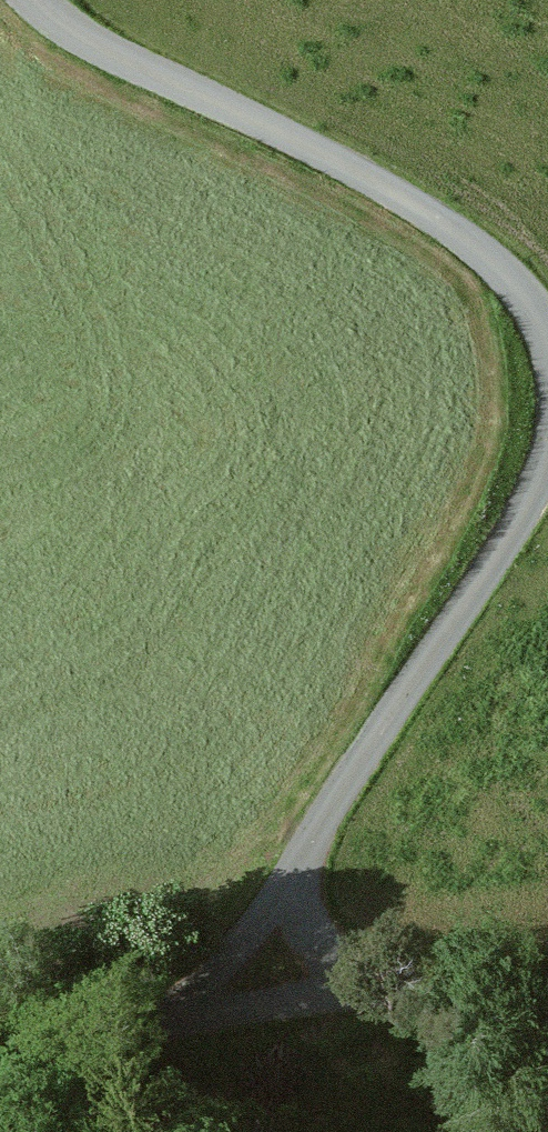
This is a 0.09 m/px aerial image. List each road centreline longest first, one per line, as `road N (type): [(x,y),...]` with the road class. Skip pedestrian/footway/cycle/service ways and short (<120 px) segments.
road 1 (track): [(39,0),(103,47),(389,188),(505,274),(547,333)]
road 2 (track): [(547,469),(526,518),(327,814),(299,874),(271,994)]
road 3 (unclassified): [(0,1064),(271,994),(547,974)]

